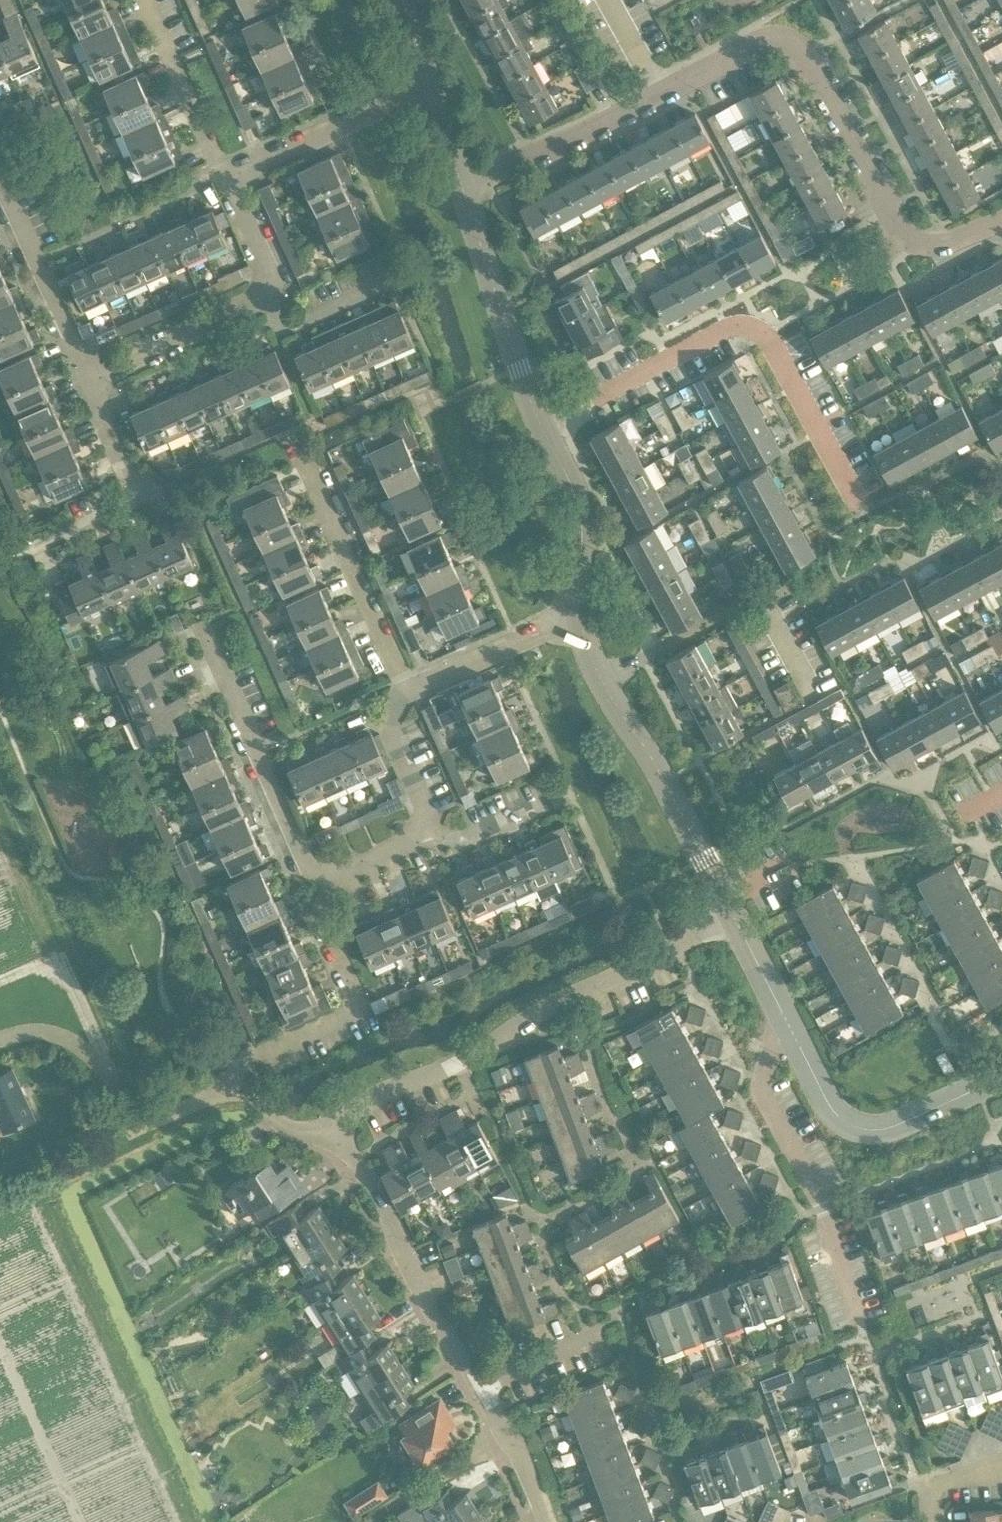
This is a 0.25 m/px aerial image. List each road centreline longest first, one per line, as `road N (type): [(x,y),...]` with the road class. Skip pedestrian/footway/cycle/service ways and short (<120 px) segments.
road 1 (residential): [(864,519),(764,335),(747,327),(723,330),(539,422)]
road 2 (residential): [(336,1135),(366,1104),(484,1050),(733,914)]
road 3 (residential): [(548,1521),(486,1387),(436,1316),(377,1192),(336,1135)]
road 4 (residential): [(336,1135),(281,1124),(263,1103),(250,1064),(356,1006),(323,923),(333,880)]
road 5 (residential): [(889,211),(798,46),(768,37),(660,97)]
road 6 (tertiary): [(733,914),(601,680),(580,613)]
road 7 (residential): [(333,880),(305,861),(204,631)]
road 8 (tertiary): [(539,422),(461,185)]
road 9 (residential): [(45,549),(144,502),(89,377)]
road 10 (residential): [(406,693),(308,470)]
road 11 (tertiary): [(850,1125),(826,1101),(733,914)]
road 12 (residential): [(226,176),(433,88)]
road 13 (residential): [(89,377),(0,177)]
road 14 (residential): [(660,97),(461,185)]
road 15 (tertiary): [(580,613),(580,515),(539,422)]
road 16 (residential): [(226,176),(142,0)]
road 17 (residential): [(89,377),(264,299)]
road 18 (residential): [(406,693),(580,613)]
road 19 (track): [(0,985),(55,962),(97,1059)]
road 20 (tertiary): [(850,1125),(886,1129),(1001,1077)]
road 21 (residential): [(435,837),(388,725),(406,693)]
road 22 (track): [(376,1521),(508,1434)]
road 23 (residential): [(264,299),(284,331),(385,286)]
road 24 (residential): [(264,299),(264,254),(226,176)]
road 25 (residential): [(889,211),(919,243),(947,243),(1001,219)]

